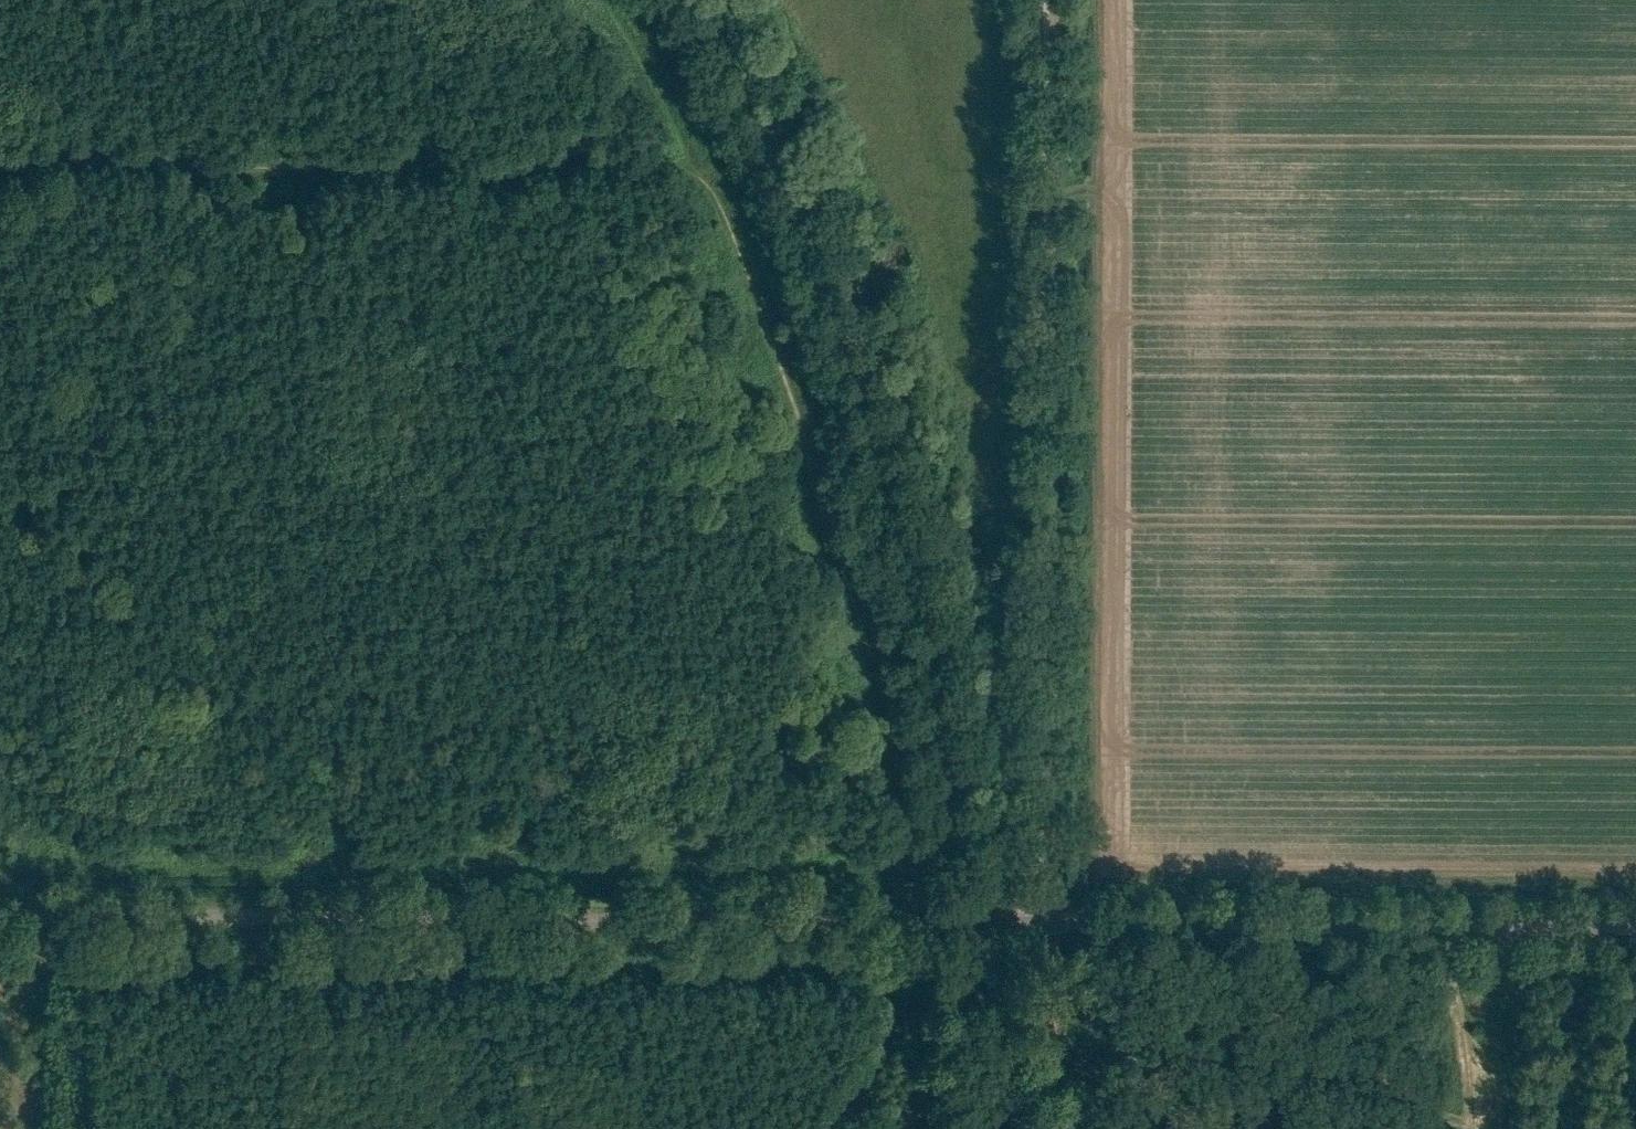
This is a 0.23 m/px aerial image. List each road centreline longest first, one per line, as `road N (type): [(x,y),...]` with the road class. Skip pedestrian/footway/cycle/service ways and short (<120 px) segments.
road 1 (unclassified): [(0,916),(1635,930)]
road 2 (track): [(1467,1128),(1465,1040),(1429,928)]

